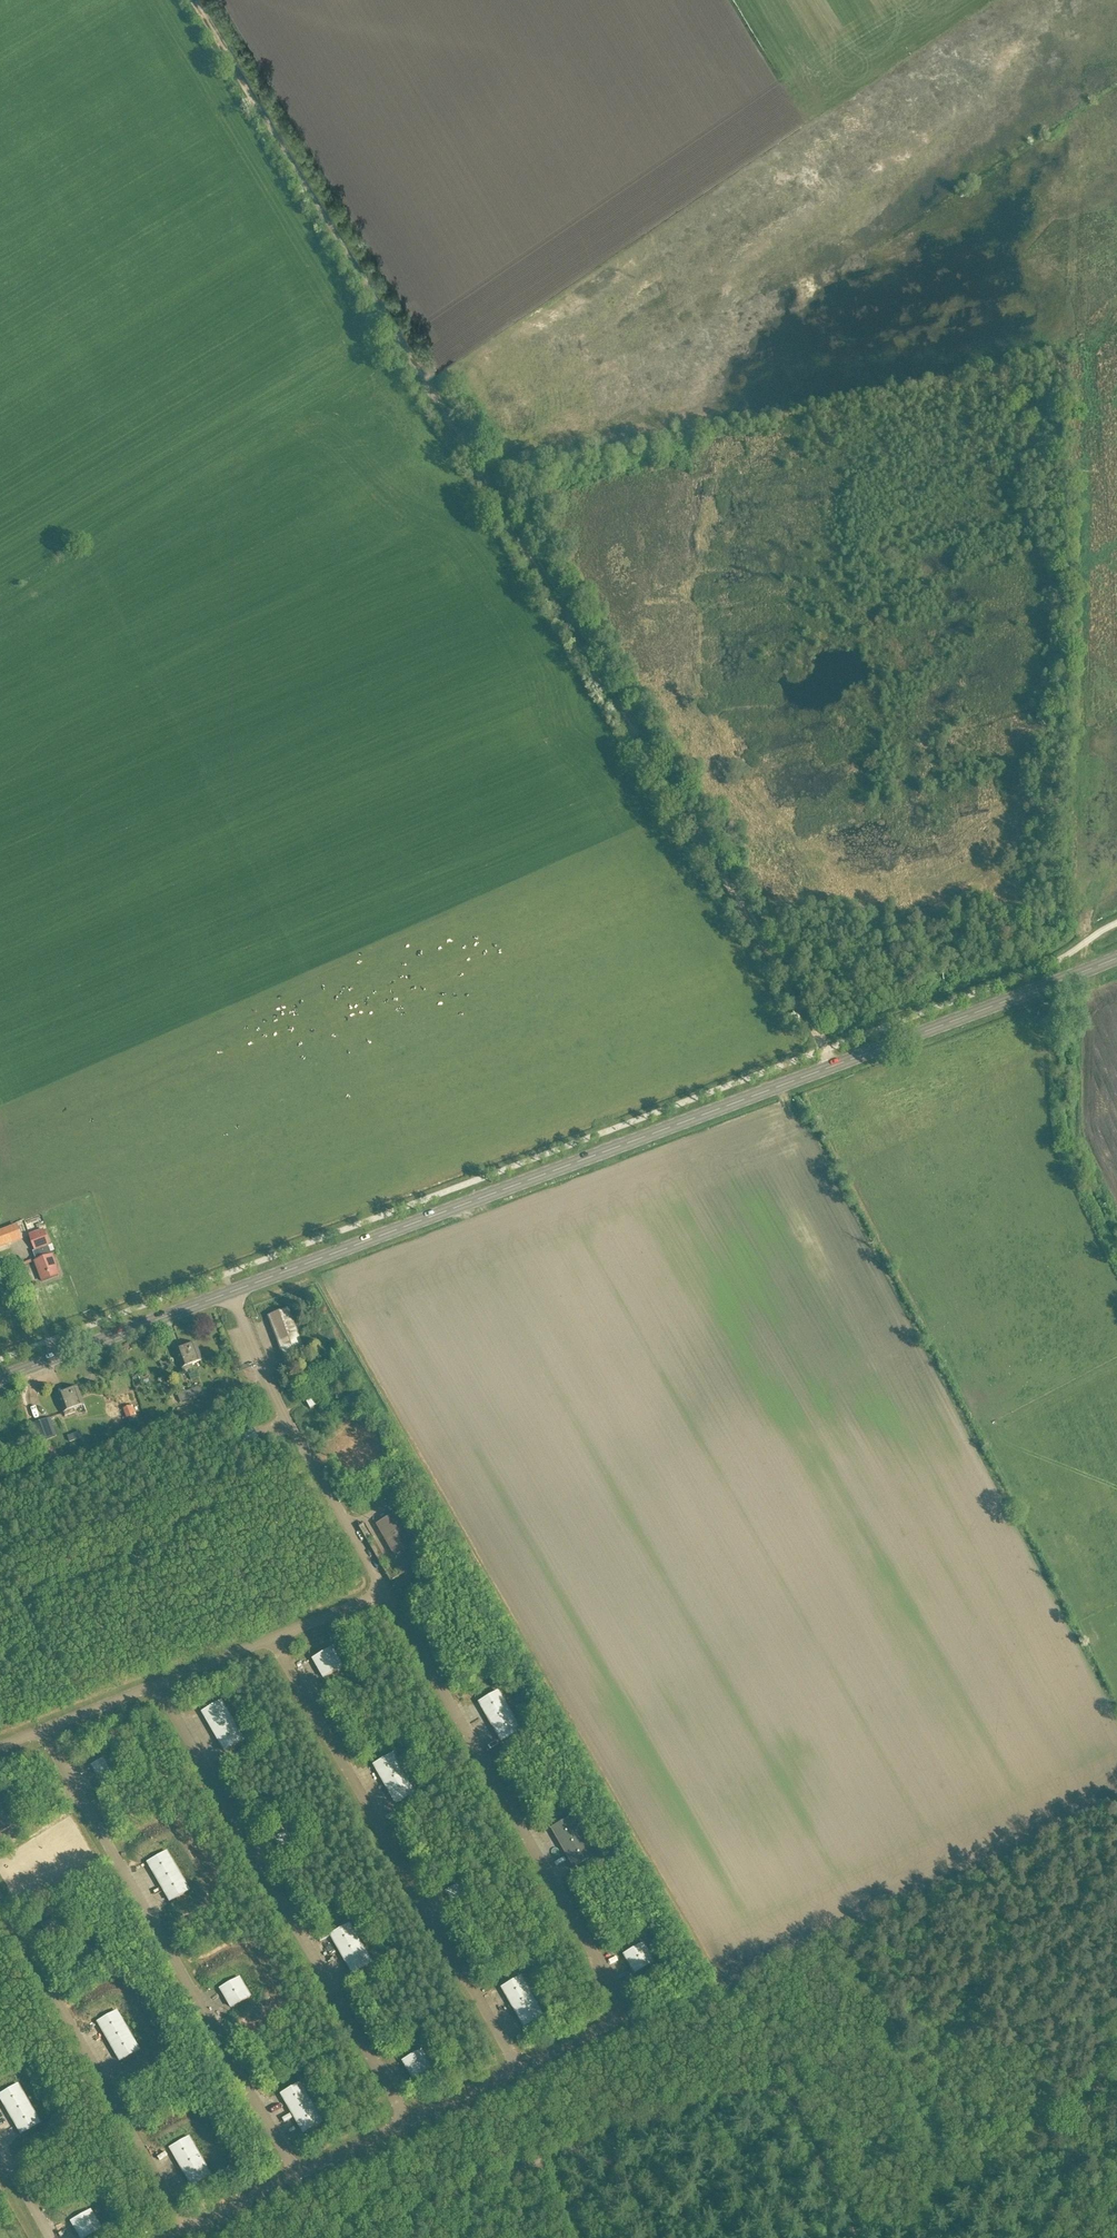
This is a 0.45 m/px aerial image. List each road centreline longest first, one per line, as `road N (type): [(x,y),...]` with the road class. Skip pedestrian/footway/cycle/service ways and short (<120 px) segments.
road 1 (track): [(825,1050),(195,0)]
road 2 (secondary): [(0,1380),(1116,959)]
road 3 (track): [(357,2237),(547,2158),(759,2092),(796,2108),(857,2237)]
road 4 (track): [(43,591),(415,368)]

